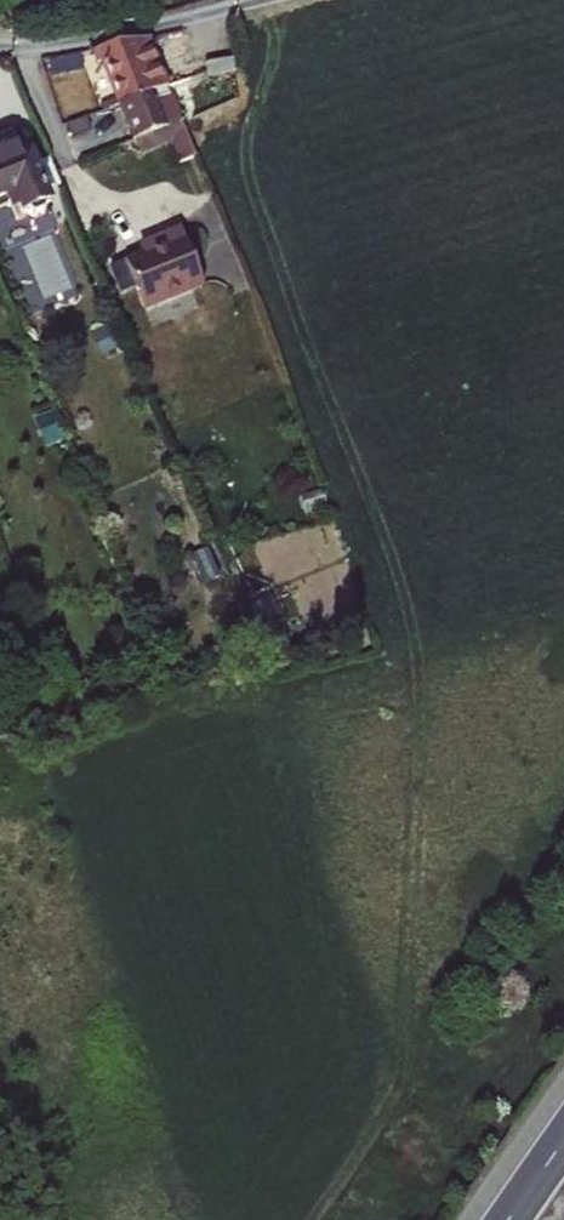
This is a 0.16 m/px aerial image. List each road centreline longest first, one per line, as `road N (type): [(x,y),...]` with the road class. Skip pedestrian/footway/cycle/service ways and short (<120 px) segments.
road 1 (residential): [(0,48),(126,35),(258,0)]

